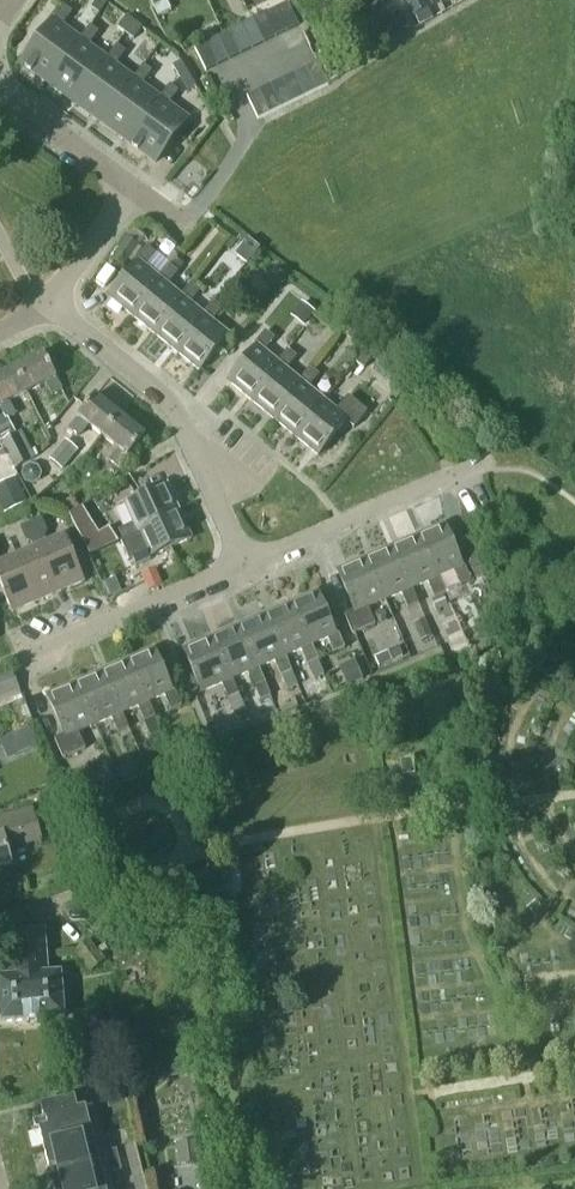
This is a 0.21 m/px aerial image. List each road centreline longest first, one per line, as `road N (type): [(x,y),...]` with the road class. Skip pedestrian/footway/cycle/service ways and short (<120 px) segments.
road 1 (residential): [(245,559),(170,403),(50,306)]
road 2 (residential): [(480,466),(245,559)]
road 3 (residential): [(245,559),(17,657)]
road 4 (residential): [(0,88),(126,188)]
road 5 (residential): [(50,306),(126,188)]

